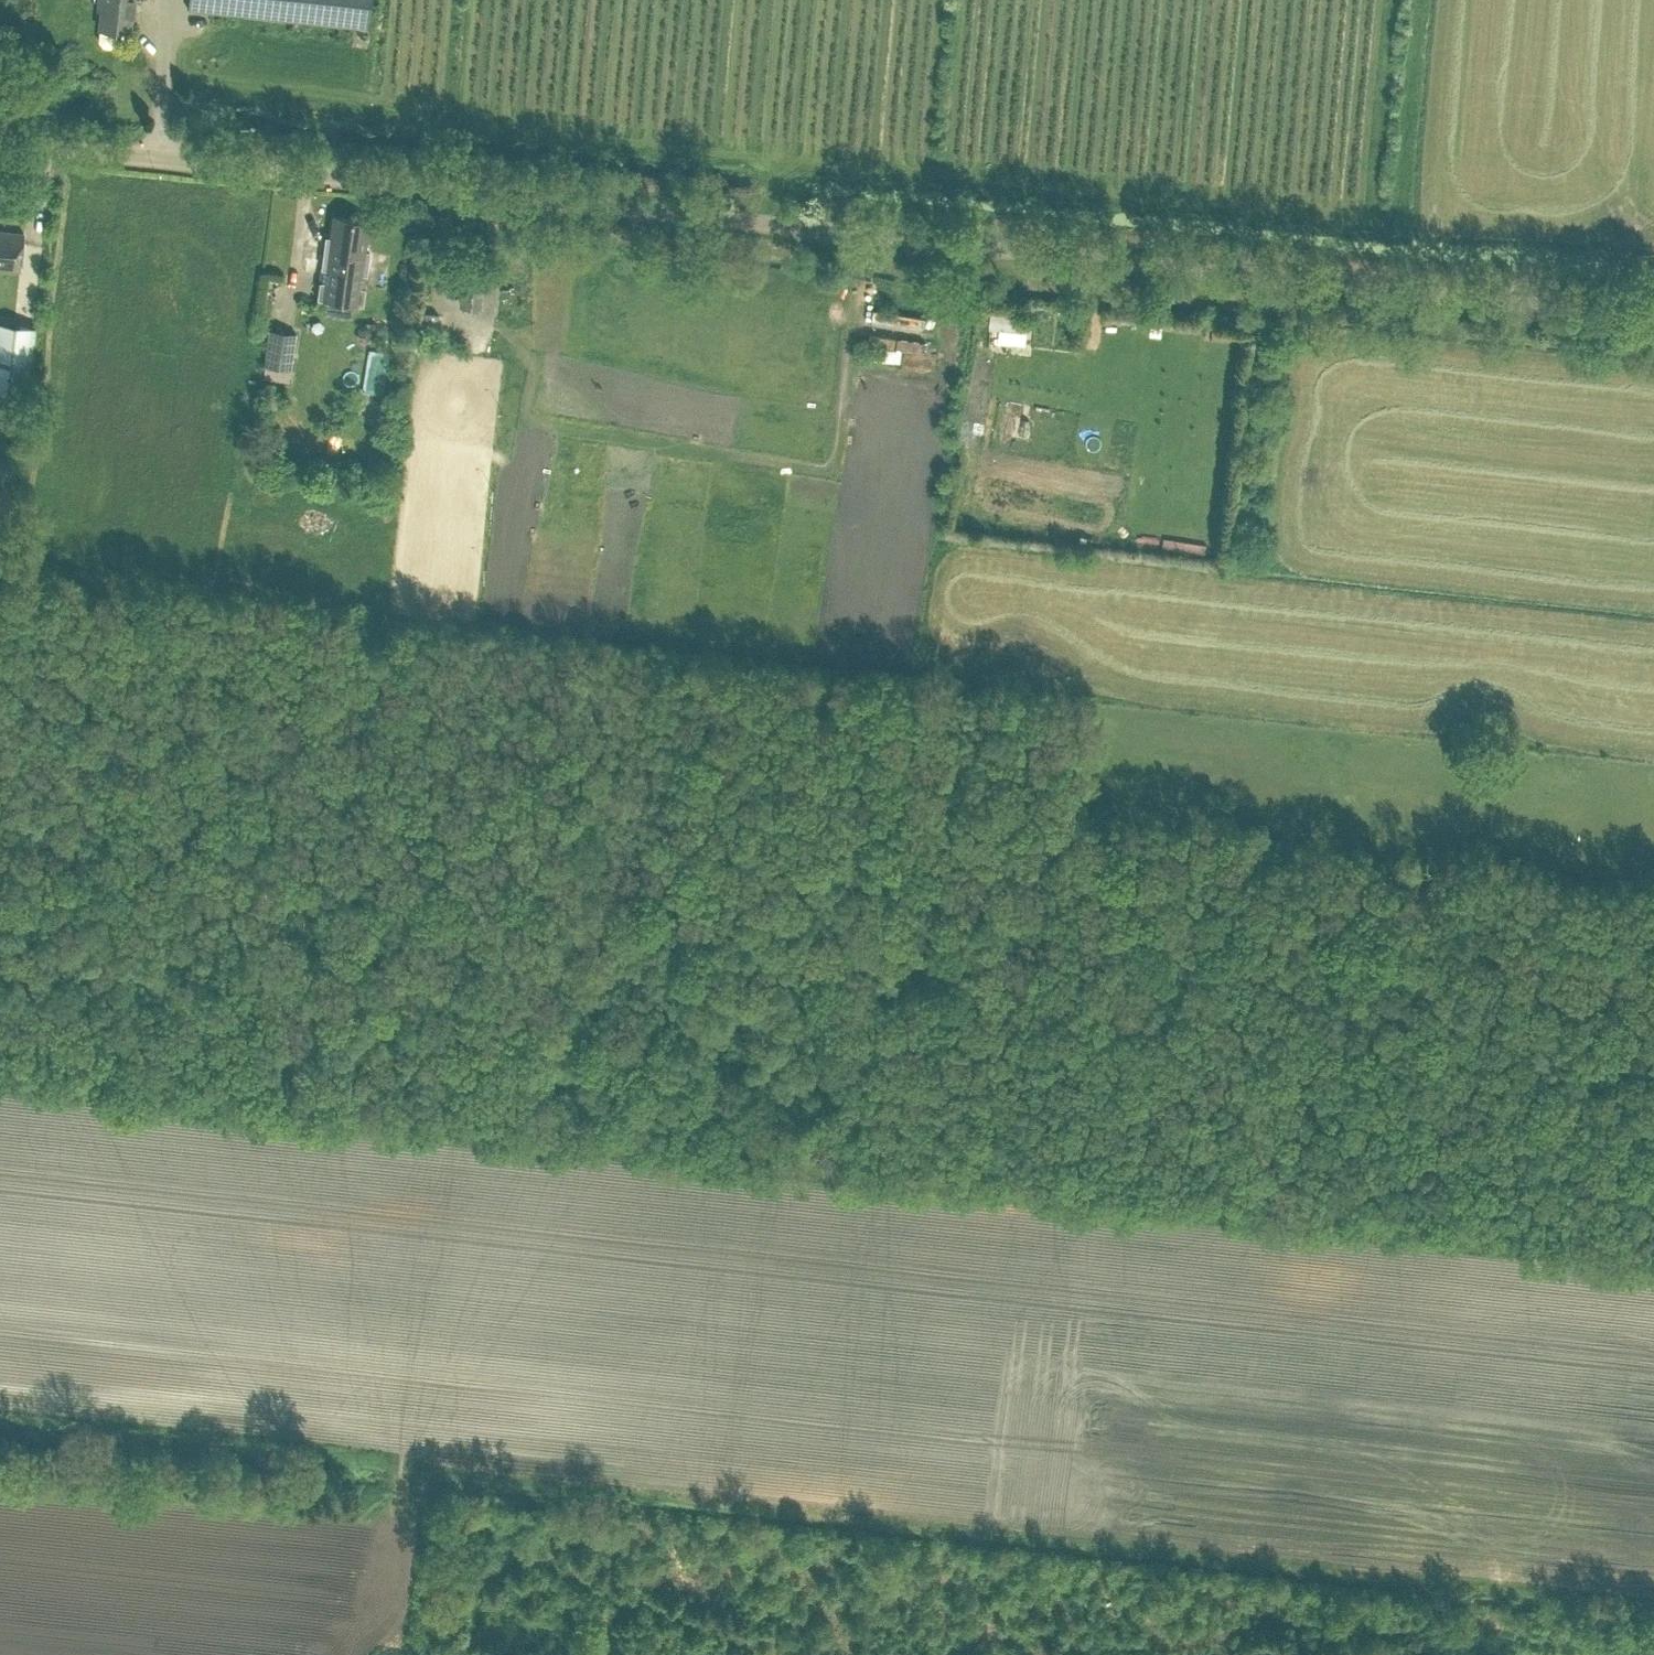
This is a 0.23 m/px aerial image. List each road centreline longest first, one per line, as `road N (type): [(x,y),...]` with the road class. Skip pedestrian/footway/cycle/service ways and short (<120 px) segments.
road 1 (unclassified): [(1653,319),(0,142)]
road 2 (track): [(214,27),(375,47),(375,105),(1397,228),(1420,0)]
road 3 (track): [(1371,225),(1393,0)]

